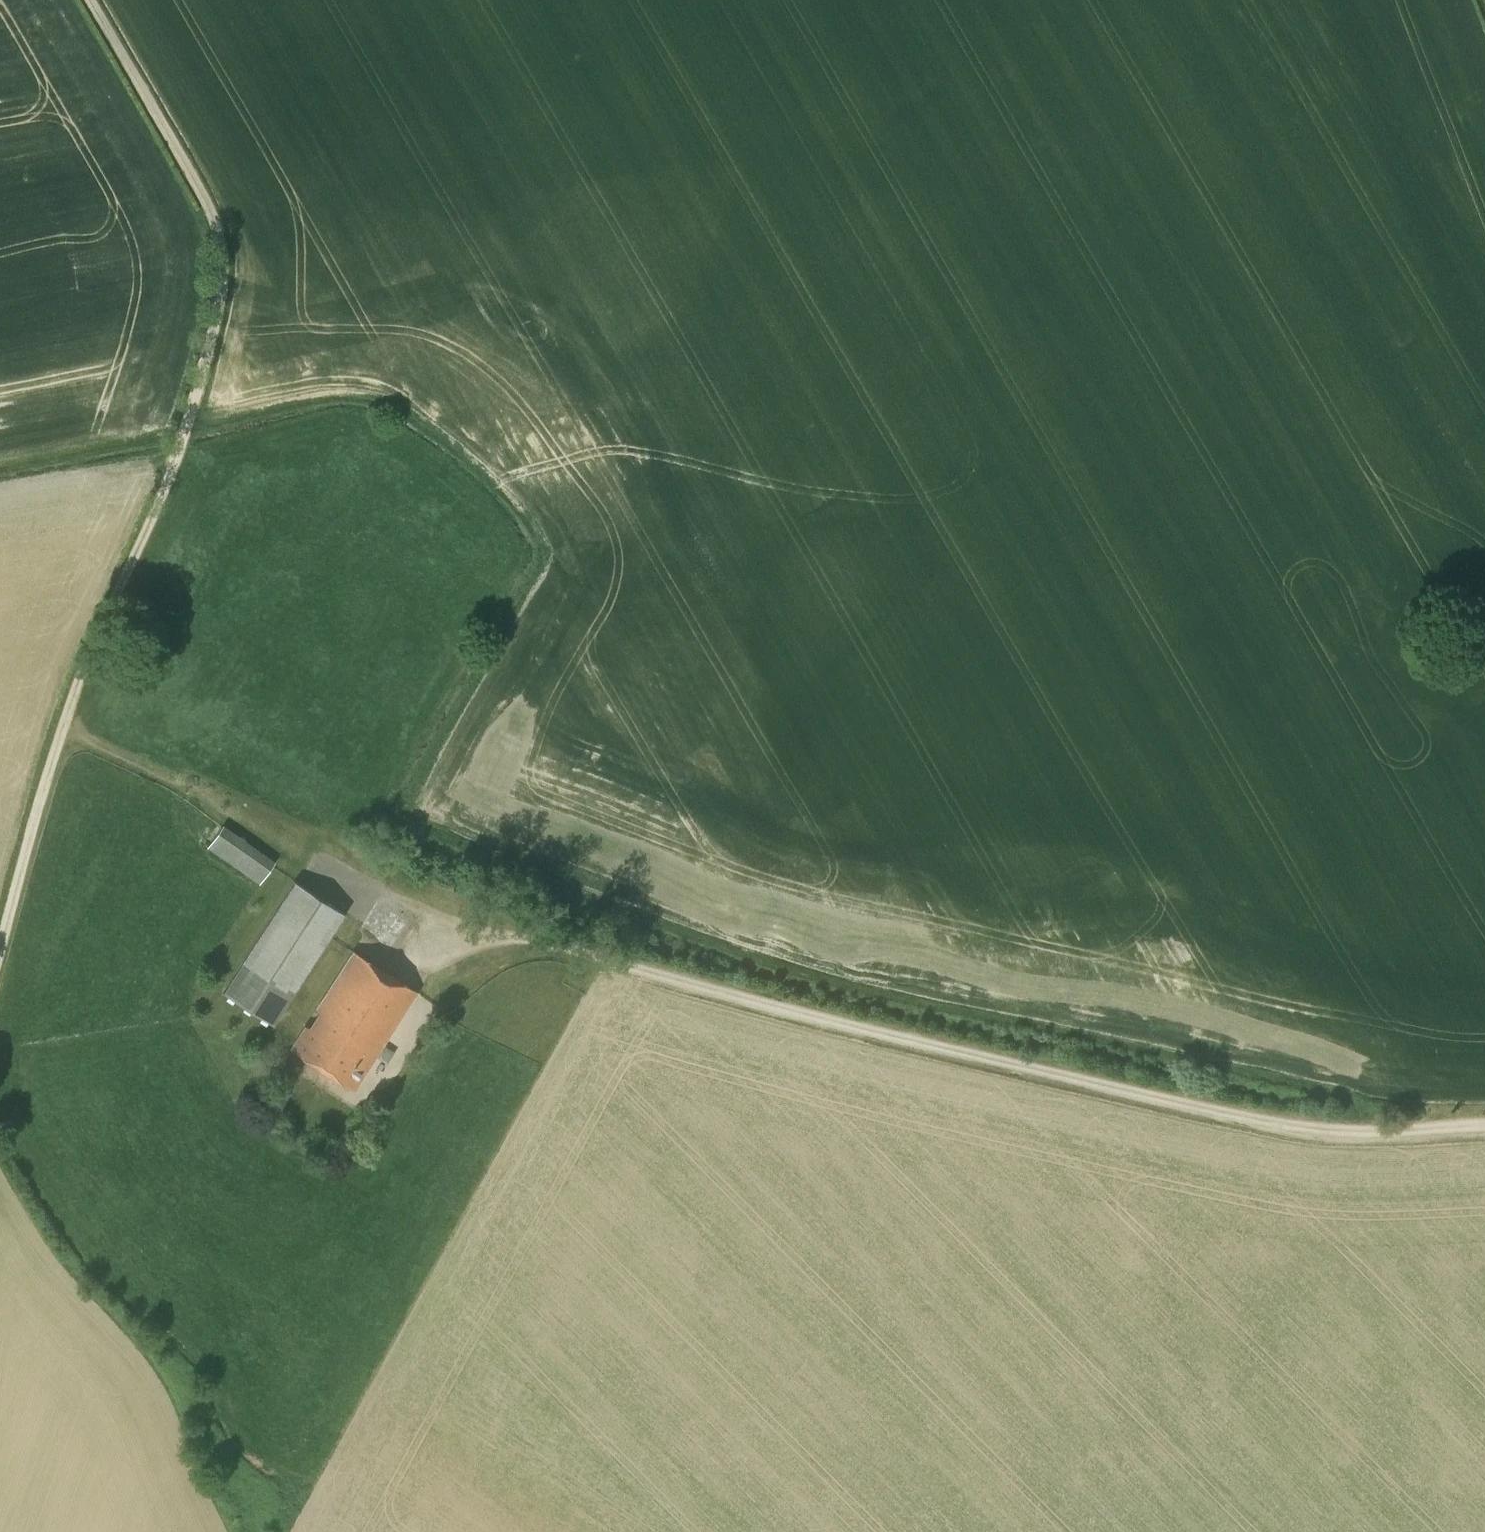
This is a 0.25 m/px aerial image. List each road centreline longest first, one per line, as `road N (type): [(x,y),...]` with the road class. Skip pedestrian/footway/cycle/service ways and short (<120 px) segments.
road 1 (track): [(1484,1121),(1366,1130),(1251,1117),(574,952),(426,902),(54,725)]
road 2 (track): [(88,0),(210,213),(220,251),(215,308),(171,476),(44,749),(0,908)]

